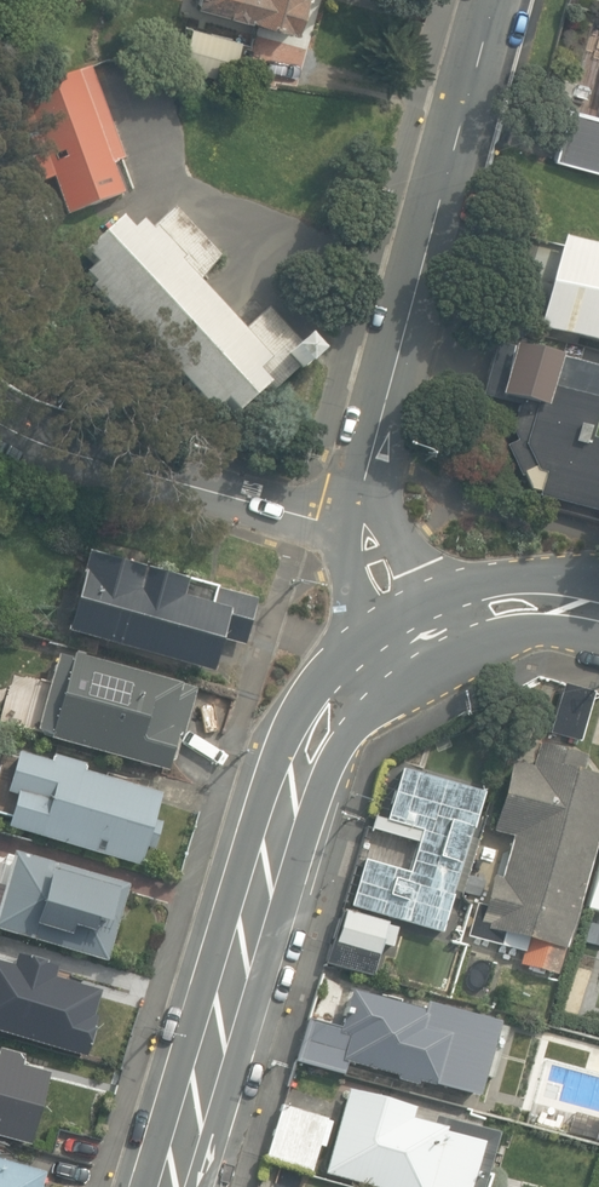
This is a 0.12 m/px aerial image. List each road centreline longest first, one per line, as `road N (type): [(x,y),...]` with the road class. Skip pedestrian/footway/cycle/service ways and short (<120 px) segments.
road 1 (secondary): [(172,1186),(300,780),(345,702),(423,639)]
road 2 (residential): [(365,545),(359,488),(495,0)]
road 3 (residential): [(0,423),(69,453),(318,520),(365,545)]
road 4 (secondary): [(423,639),(498,609),(598,612)]

